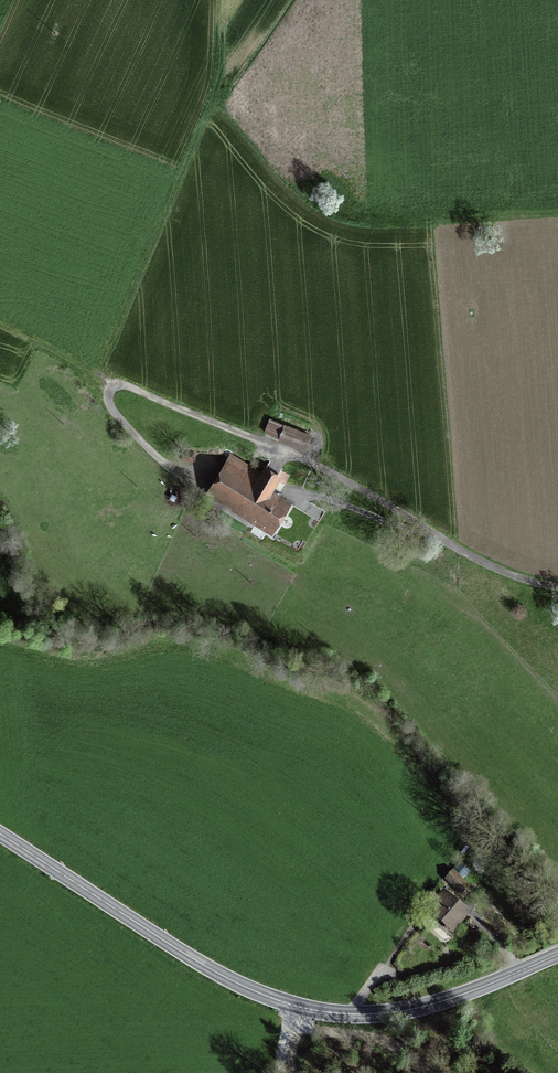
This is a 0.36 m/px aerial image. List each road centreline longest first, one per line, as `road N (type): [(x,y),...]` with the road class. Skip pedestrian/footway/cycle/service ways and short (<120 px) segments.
road 1 (tertiary): [(0,837),(224,980),(325,1017),(435,1009),(557,955)]
road 2 (track): [(557,213),(394,225),(336,217),(277,172),(216,95)]
road 3 (track): [(103,376),(216,95)]
road 4 (track): [(119,383),(109,403),(137,438),(175,470),(213,473)]
road 5 (track): [(426,1072),(373,1036),(287,1028)]
road 6 (track): [(292,491),(429,531)]

